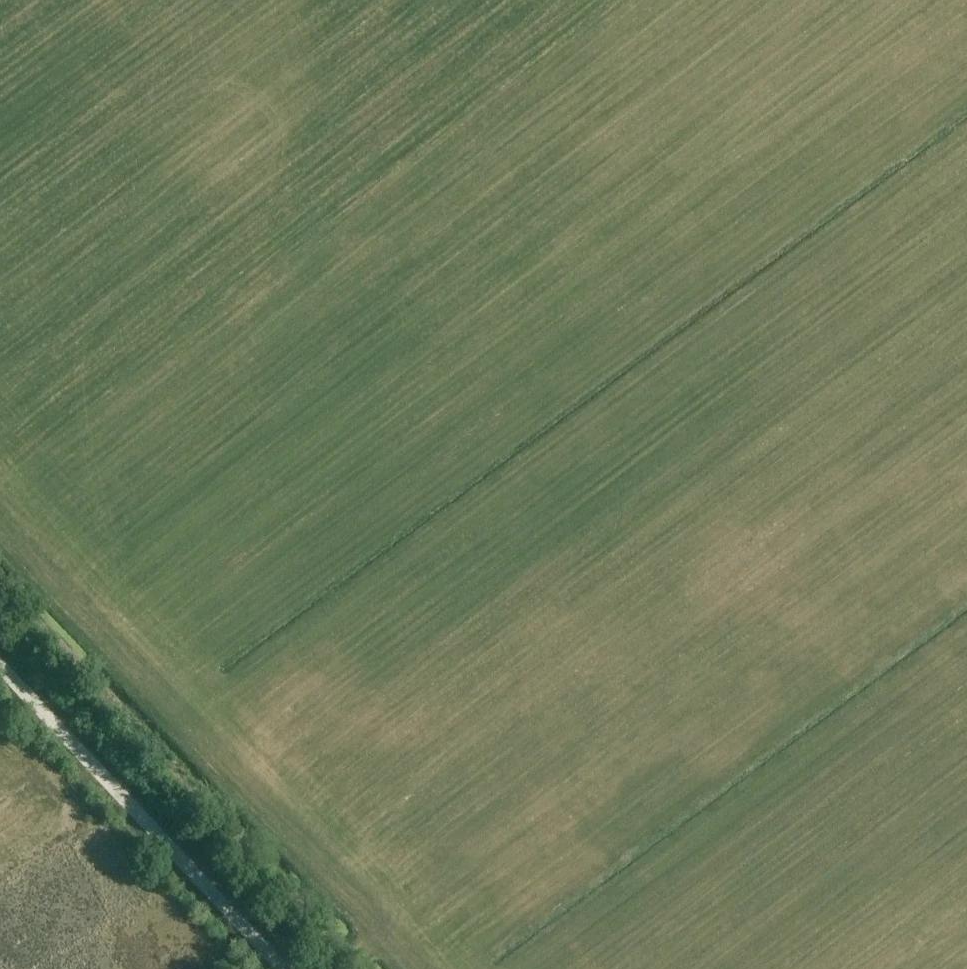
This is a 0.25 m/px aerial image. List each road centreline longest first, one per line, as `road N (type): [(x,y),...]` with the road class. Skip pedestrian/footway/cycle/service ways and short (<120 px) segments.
road 1 (unclassified): [(284,968),(0,666)]

